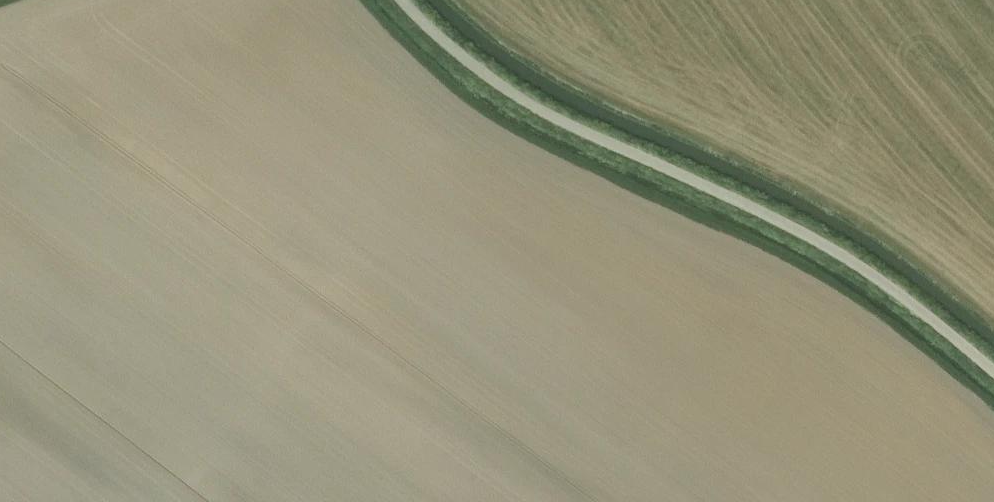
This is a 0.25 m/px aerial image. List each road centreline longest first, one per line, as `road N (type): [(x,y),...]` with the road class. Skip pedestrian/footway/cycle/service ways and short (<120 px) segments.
road 1 (unclassified): [(993,383),(869,287),(530,122),(445,60),(396,0)]

